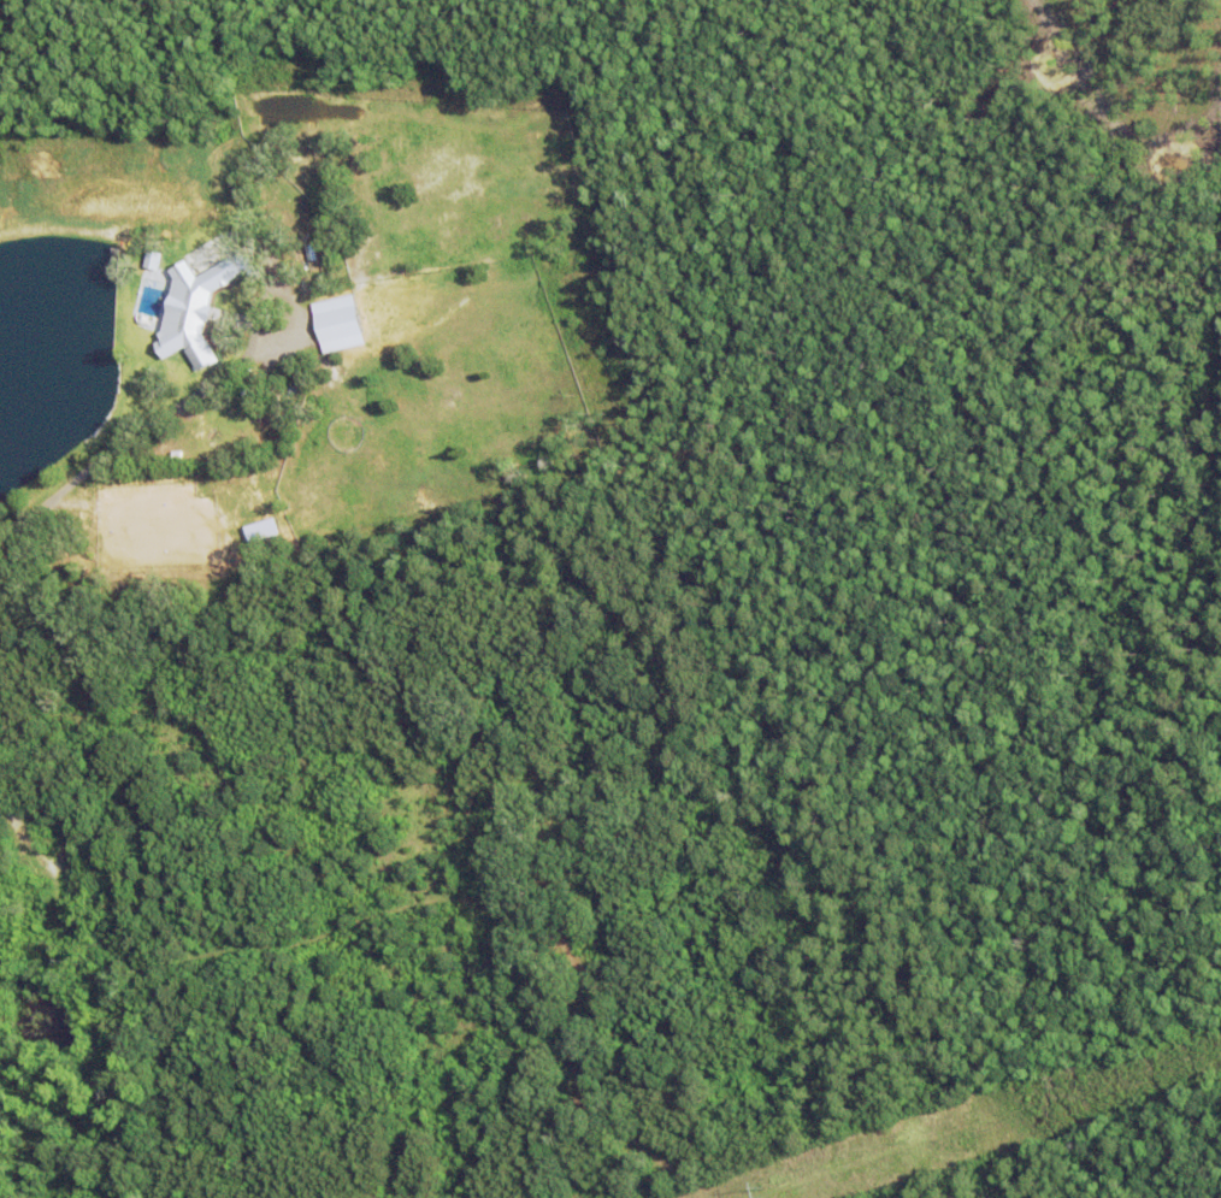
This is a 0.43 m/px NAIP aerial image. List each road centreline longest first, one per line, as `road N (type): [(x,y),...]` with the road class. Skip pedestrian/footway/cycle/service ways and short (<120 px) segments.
road 1 (residential): [(0,534),(100,453),(275,337)]

